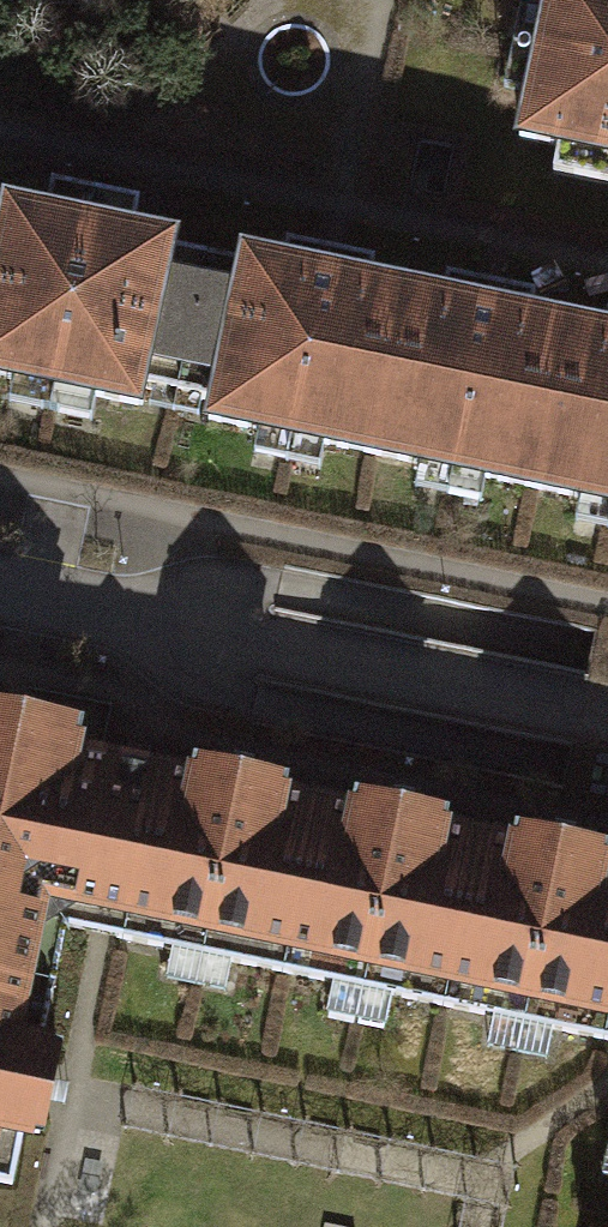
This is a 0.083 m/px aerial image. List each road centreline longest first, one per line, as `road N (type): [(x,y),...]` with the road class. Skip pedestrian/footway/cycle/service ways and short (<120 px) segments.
road 1 (residential): [(0,590),(607,716)]

